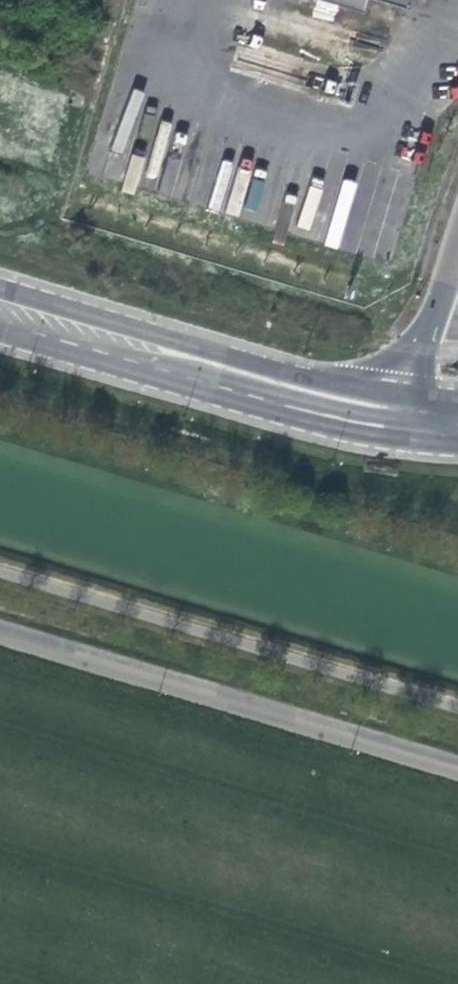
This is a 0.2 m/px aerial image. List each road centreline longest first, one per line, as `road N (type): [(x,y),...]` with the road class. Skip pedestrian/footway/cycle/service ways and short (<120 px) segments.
road 1 (residential): [(0,624),(457,762)]
road 2 (tertiary): [(0,311),(391,421)]
road 3 (tertiary): [(457,270),(391,421)]

